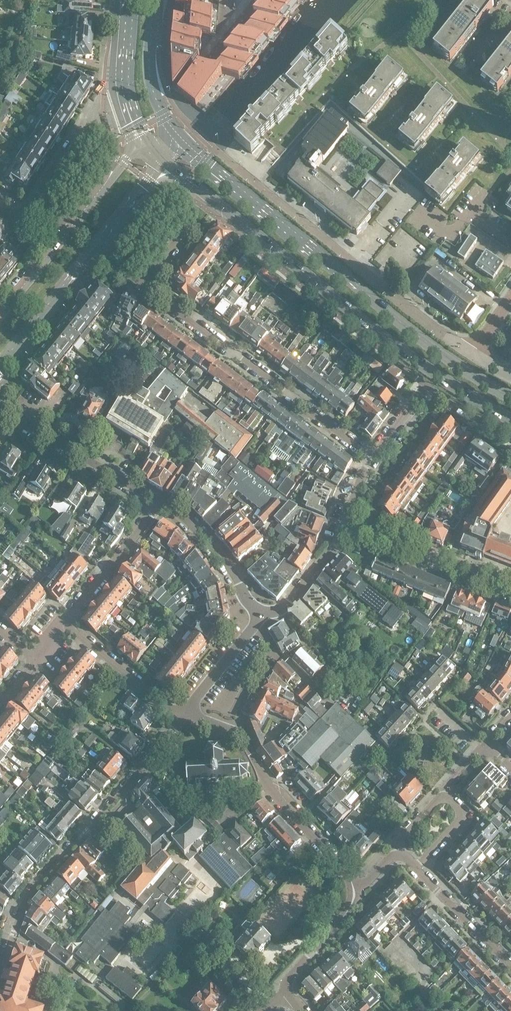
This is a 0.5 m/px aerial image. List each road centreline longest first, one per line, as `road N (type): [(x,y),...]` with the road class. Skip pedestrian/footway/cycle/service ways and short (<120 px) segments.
road 1 (primary): [(170,164),(369,324),(510,415)]
road 2 (primary): [(510,393),(378,303),(177,134)]
road 3 (unclassified): [(475,354),(215,148)]
road 4 (residential): [(186,713),(26,900),(0,968)]
road 5 (residential): [(144,285),(372,458)]
road 6 (residential): [(358,890),(269,787),(239,736),(186,713)]
road 7 (residential): [(160,503),(0,406)]
road 8 (residential): [(372,458),(425,388),(510,434)]
road 9 (residential): [(510,587),(349,524)]
road 10 (secondary): [(0,368),(102,245)]
road 11 (residential): [(64,624),(160,503)]
road 12 (residential): [(186,713),(64,624)]
road 13 (residential): [(256,614),(220,553),(160,503)]
road 14 (primary): [(134,0),(128,71),(148,140)]
road 15 (primary): [(177,134),(150,76),(154,0)]
road 16 (residential): [(256,614),(286,605),(349,524)]
road 17 (residential): [(510,964),(418,867)]
road 18 (residential): [(284,989),(353,907),(358,890)]
road 19 (residential): [(186,713),(256,614)]
road 20 (secondary): [(74,225),(0,320)]

